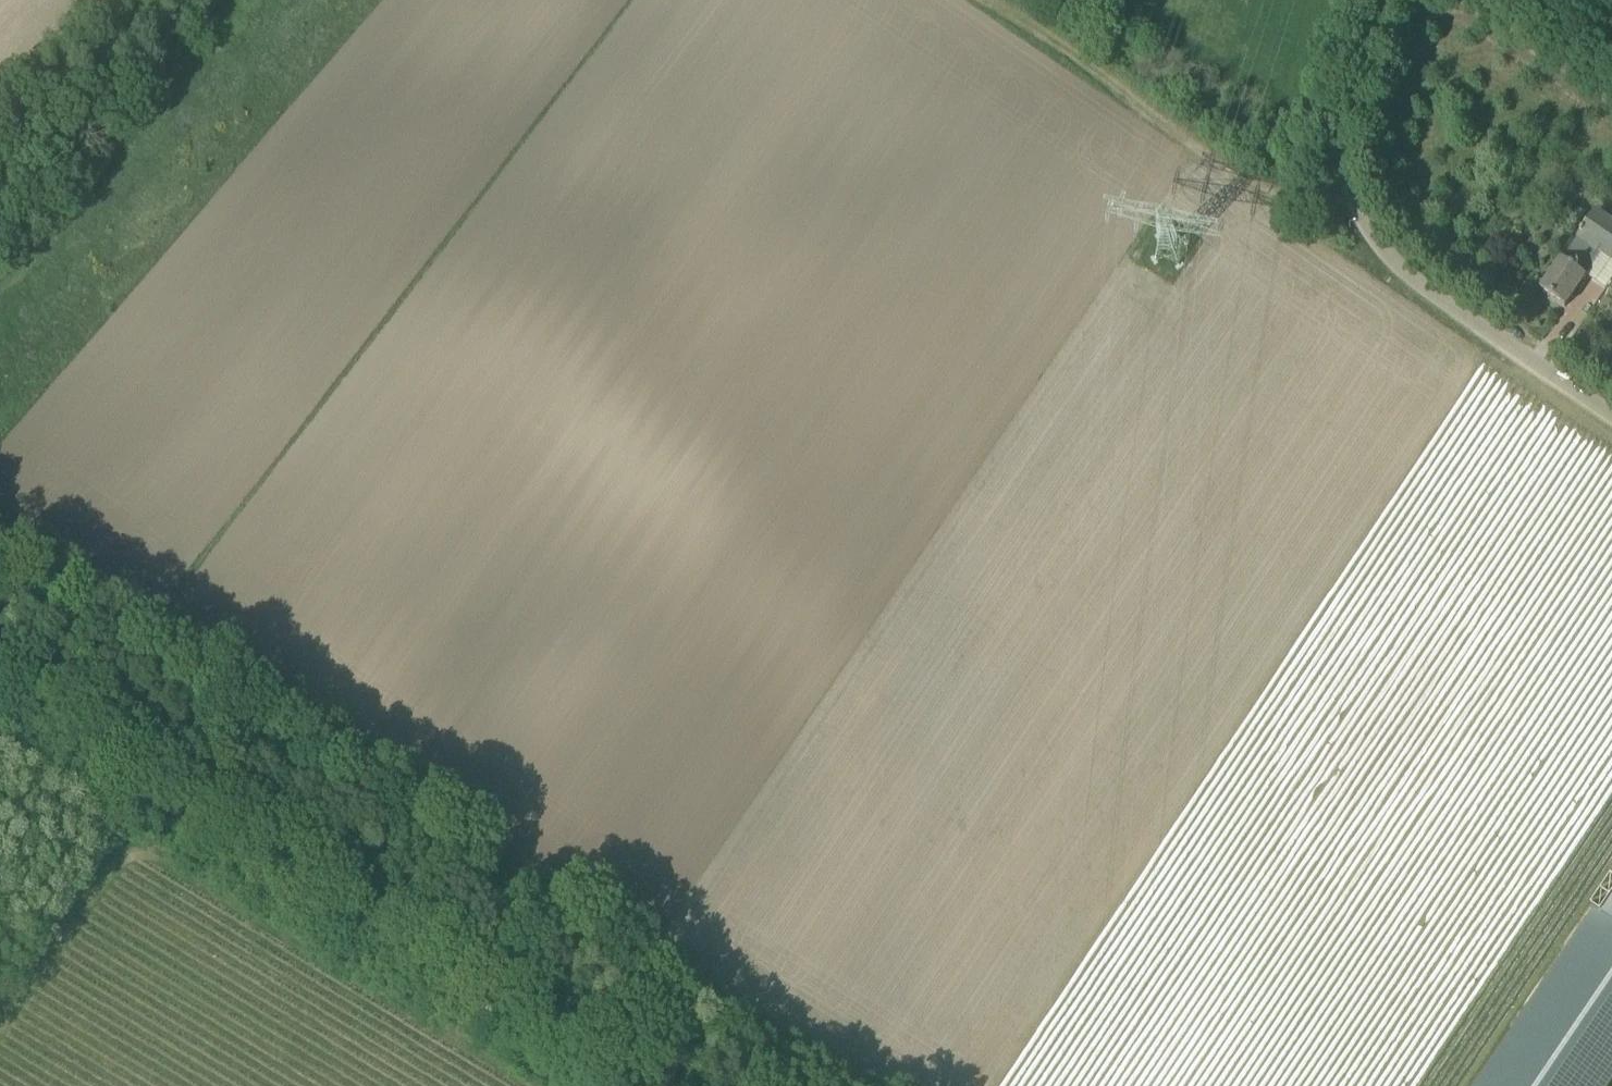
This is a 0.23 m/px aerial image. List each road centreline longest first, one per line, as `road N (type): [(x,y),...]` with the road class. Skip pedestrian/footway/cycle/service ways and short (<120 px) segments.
road 1 (track): [(601,1085),(0,687)]
road 2 (unclassified): [(1611,409),(1381,252),(1350,213),(1340,157),(1396,0)]

